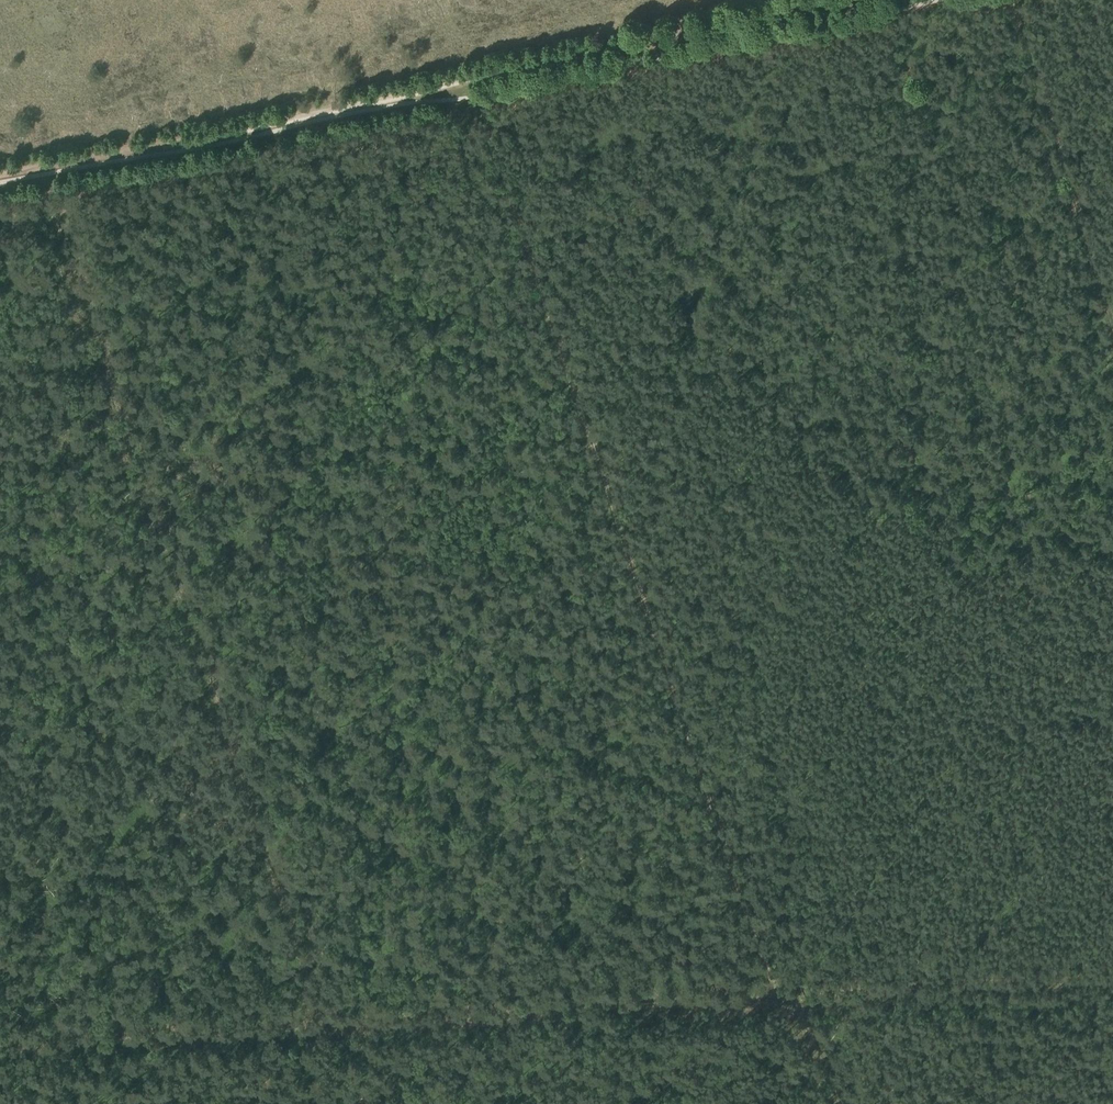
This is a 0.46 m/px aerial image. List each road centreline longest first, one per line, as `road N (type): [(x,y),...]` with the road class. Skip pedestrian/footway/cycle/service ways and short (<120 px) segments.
road 1 (track): [(0,1048),(774,1005),(1112,976)]
road 2 (track): [(0,178),(852,0)]
road 3 (track): [(1013,0),(1112,342)]

